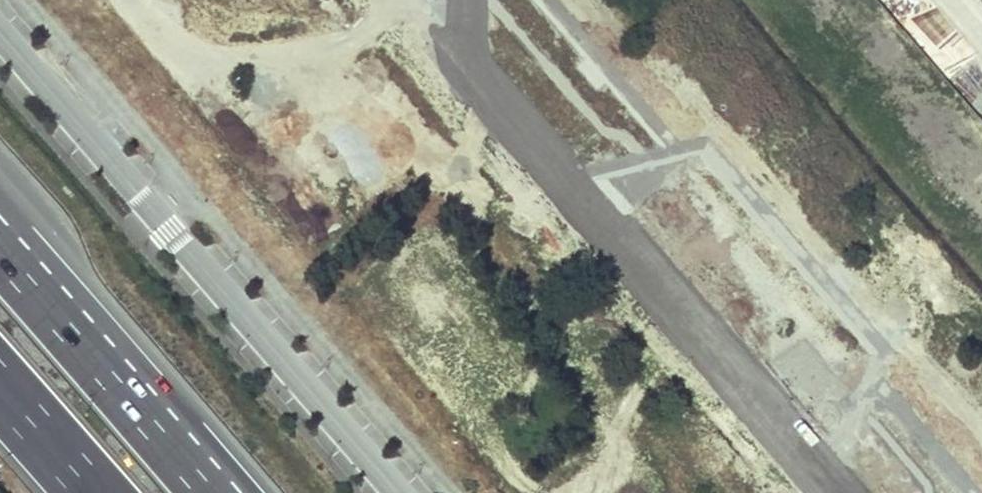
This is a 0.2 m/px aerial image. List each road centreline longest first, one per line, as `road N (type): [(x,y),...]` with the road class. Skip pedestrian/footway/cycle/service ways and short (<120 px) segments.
road 1 (residential): [(396,492),(0,32)]
road 2 (motorway): [(213,492),(0,247)]
road 3 (motorway): [(0,390),(93,492)]

